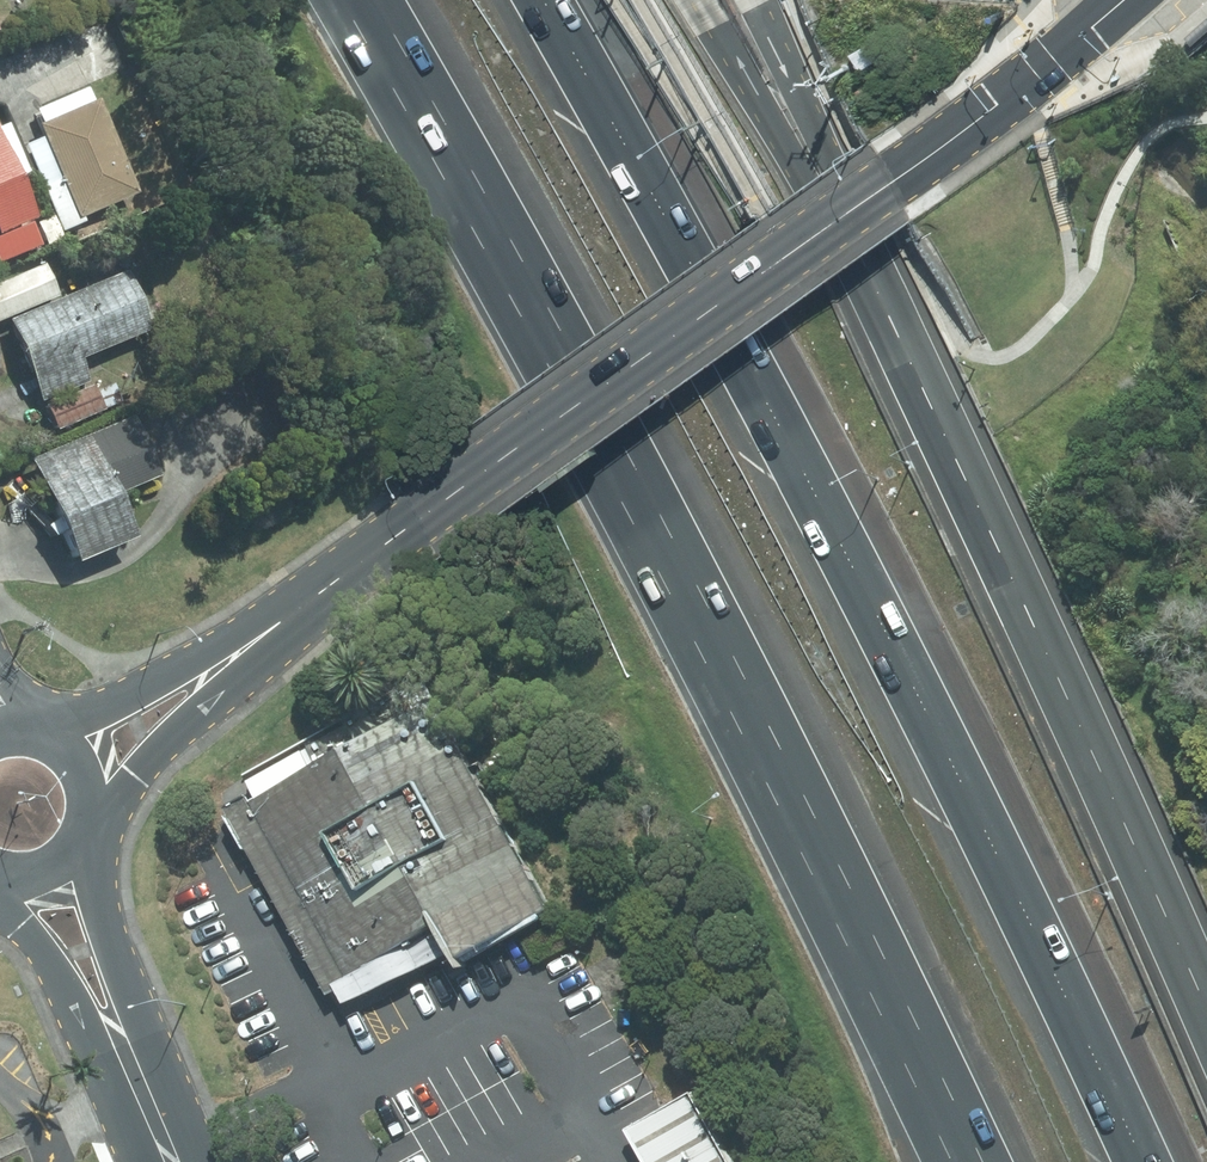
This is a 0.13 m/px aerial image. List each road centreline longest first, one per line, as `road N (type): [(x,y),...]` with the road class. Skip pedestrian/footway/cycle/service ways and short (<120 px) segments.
road 1 (motorway): [(981,1161),(812,808),(559,326),(372,0)]
road 2 (motorway): [(544,0),(836,521),(1139,1161)]
road 3 (secondary): [(1124,0),(897,180),(294,612)]
road 4 (secondary): [(294,612),(89,825)]
road 5 (secondary): [(42,736),(137,697),(294,612)]
road 6 (secondary): [(85,837),(145,1085)]
road 7 (secondary): [(145,1085),(0,888)]

